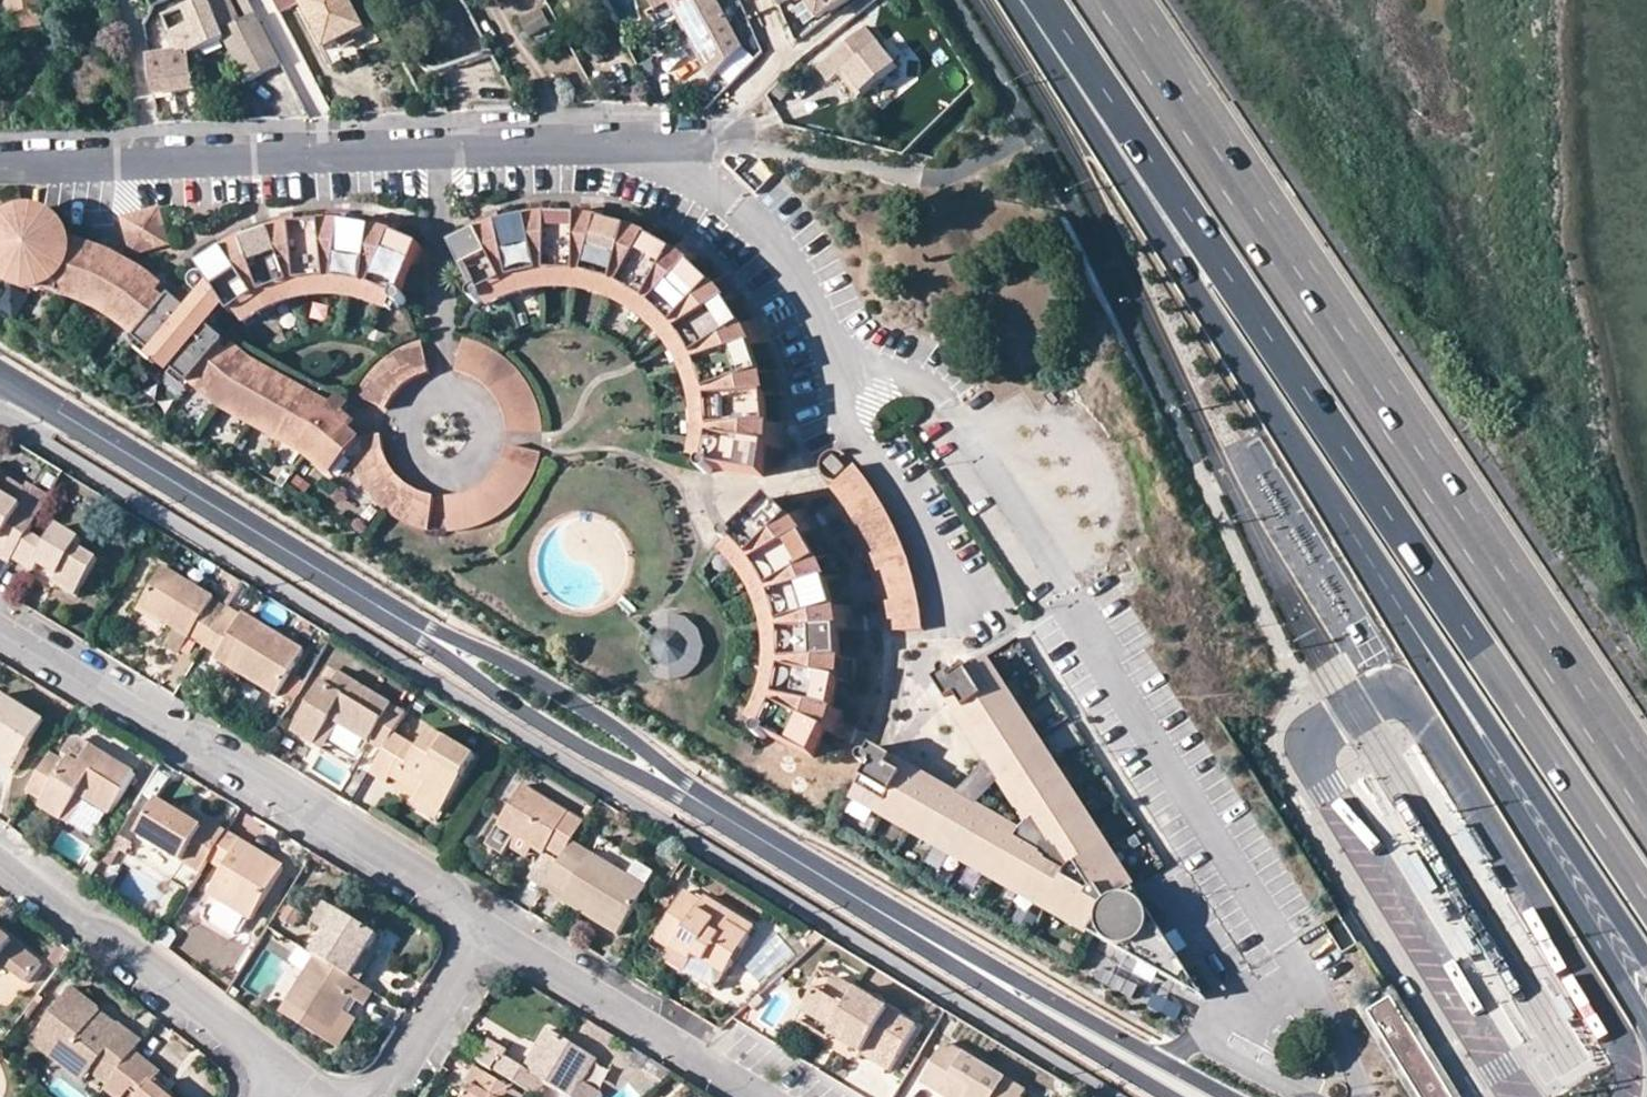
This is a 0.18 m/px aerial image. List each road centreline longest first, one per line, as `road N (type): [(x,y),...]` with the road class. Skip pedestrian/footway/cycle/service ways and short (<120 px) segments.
road 1 (secondary): [(0,375),(982,972)]
road 2 (trunk): [(1040,0),(1646,901)]
road 3 (trunk): [(1646,792),(1121,0)]
road 4 (primary): [(1011,0),(1366,542)]
road 5 (residential): [(0,164),(642,151)]
road 6 (residential): [(491,927),(0,626)]
road 7 (primary): [(1366,542),(1399,621),(1646,1018)]
road 8 (primary): [(1366,542),(1646,951)]
road 9 (residential): [(0,863),(281,1076)]
road 10 (residential): [(840,347),(950,405),(1065,593)]
road 11 (residential): [(775,1096),(491,927)]
road 12 (residential): [(840,347),(851,427),(932,548),(958,611)]
road 13 (residential): [(642,151),(721,188),(778,241),(840,347)]
road 14 (secondary): [(1228,1096),(1027,985),(982,972)]
road 15 (secondary): [(982,972),(1017,1004),(1171,1096)]
road 16 (residential): [(371,1096),(491,927)]

